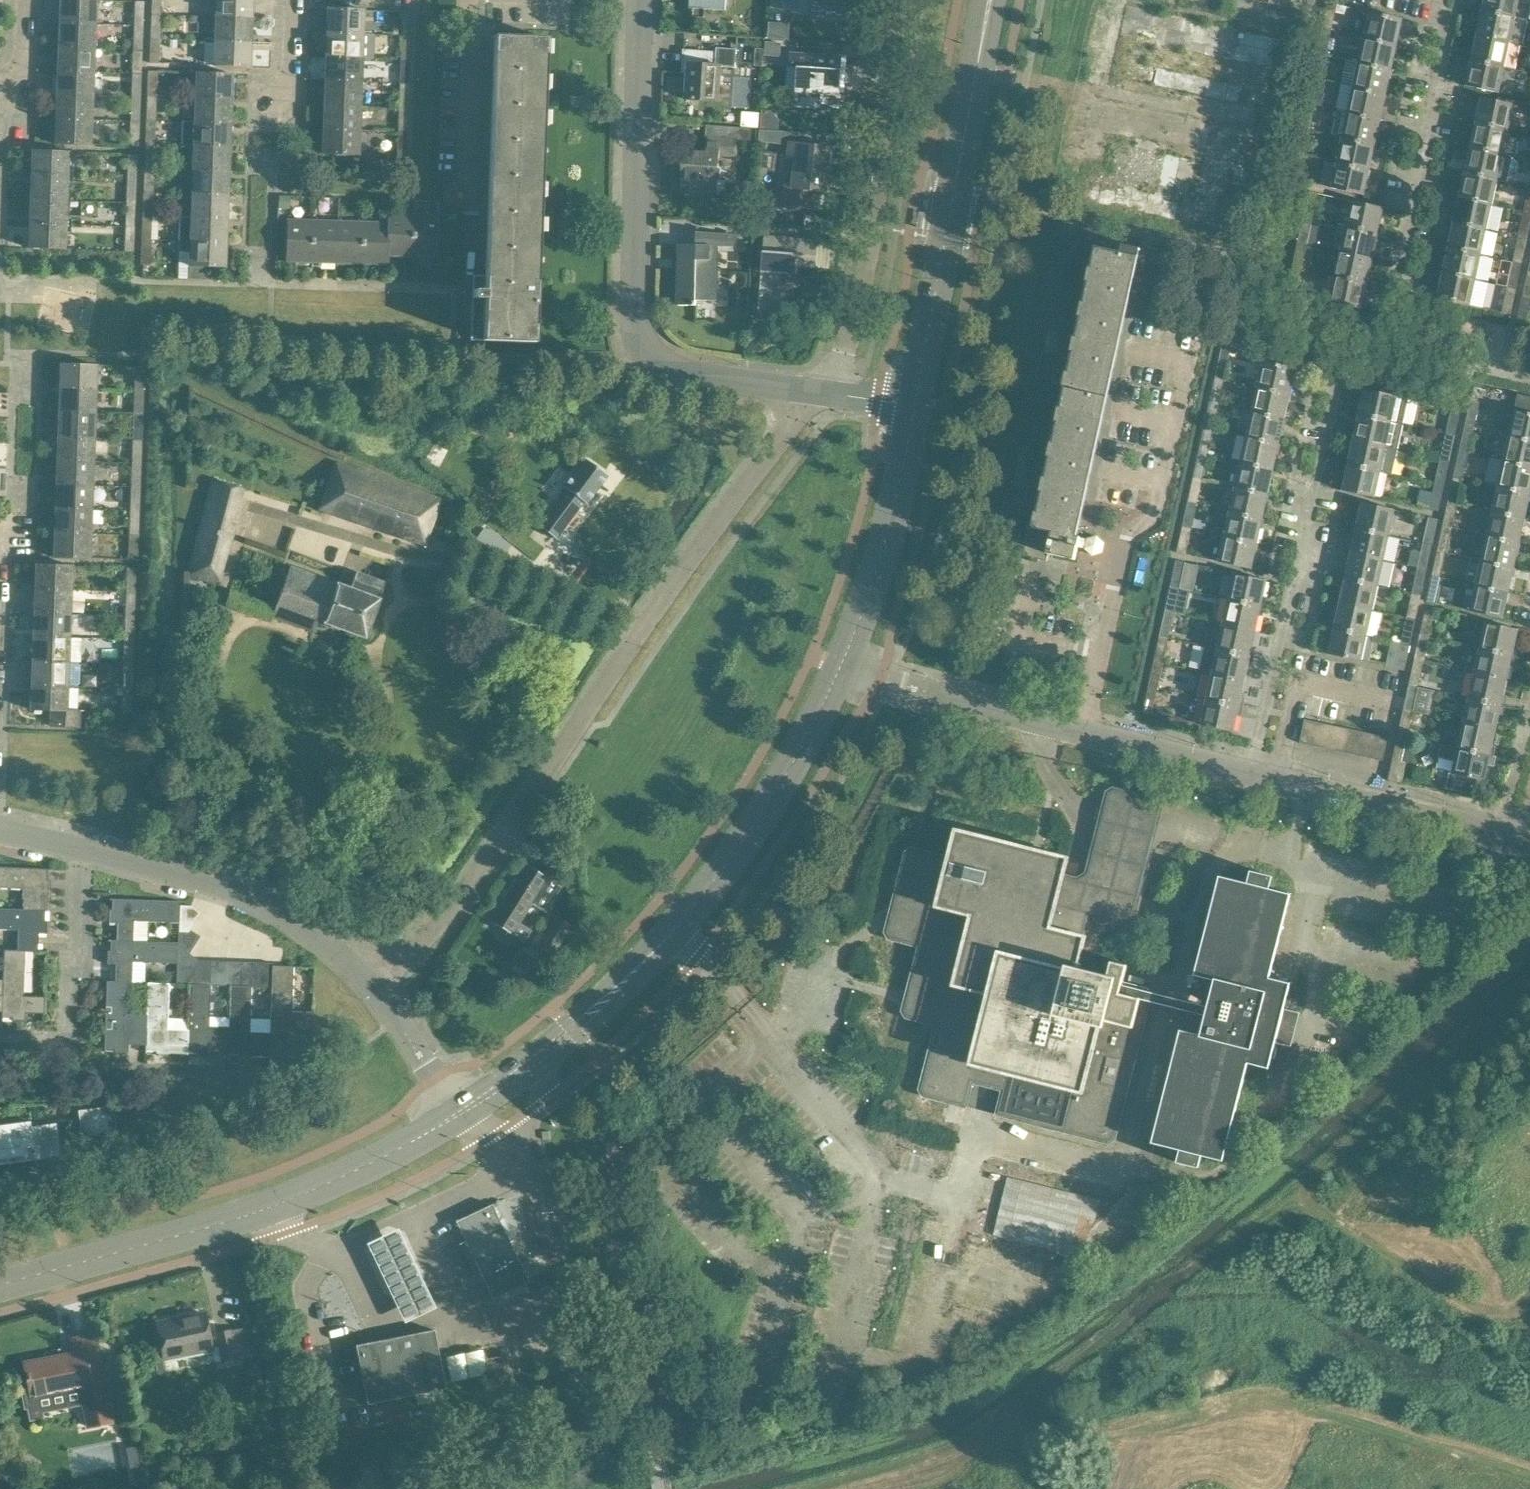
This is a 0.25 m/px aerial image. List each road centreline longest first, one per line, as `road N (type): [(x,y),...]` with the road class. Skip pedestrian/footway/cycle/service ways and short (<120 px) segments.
road 1 (track): [(1529,977),(1296,1188),(1006,1414),(947,1451),(821,1488)]
road 2 (residential): [(376,990),(426,943),(483,870),(815,392)]
road 3 (residential): [(815,392),(688,375),(655,363),(640,341),(633,311),(641,0)]
road 4 (tertiary): [(0,1283),(278,1204),(381,1163),(464,1116)]
road 5 (residential): [(376,990),(282,913),(216,886),(0,829)]
road 6 (residential): [(1083,731),(1116,589),(1167,483),(1195,341)]
road 7 (residential): [(830,394),(875,227),(900,0)]
road 8 (residential): [(1306,784),(1290,859),(1086,809),(1027,719)]
road 9 (residential): [(469,339),(475,0)]
road 10 (tertiary): [(912,406),(976,75)]
road 11 (tertiary): [(673,937),(799,760),(840,673)]
road 12 (tertiary): [(464,1116),(507,1097),(582,1042),(636,990),(673,937)]
road 13 (tertiary): [(840,673),(912,406)]
road 14 (tertiary): [(673,937),(464,1116)]
road 15 (residential): [(1522,836),(1306,784)]
road 16 (residential): [(1279,778),(1083,731)]
road 17 (residential): [(1027,719),(840,673)]
road 18 (residential): [(1279,778),(1298,696),(1399,710)]
road 19 (residential): [(464,1116),(376,990)]

